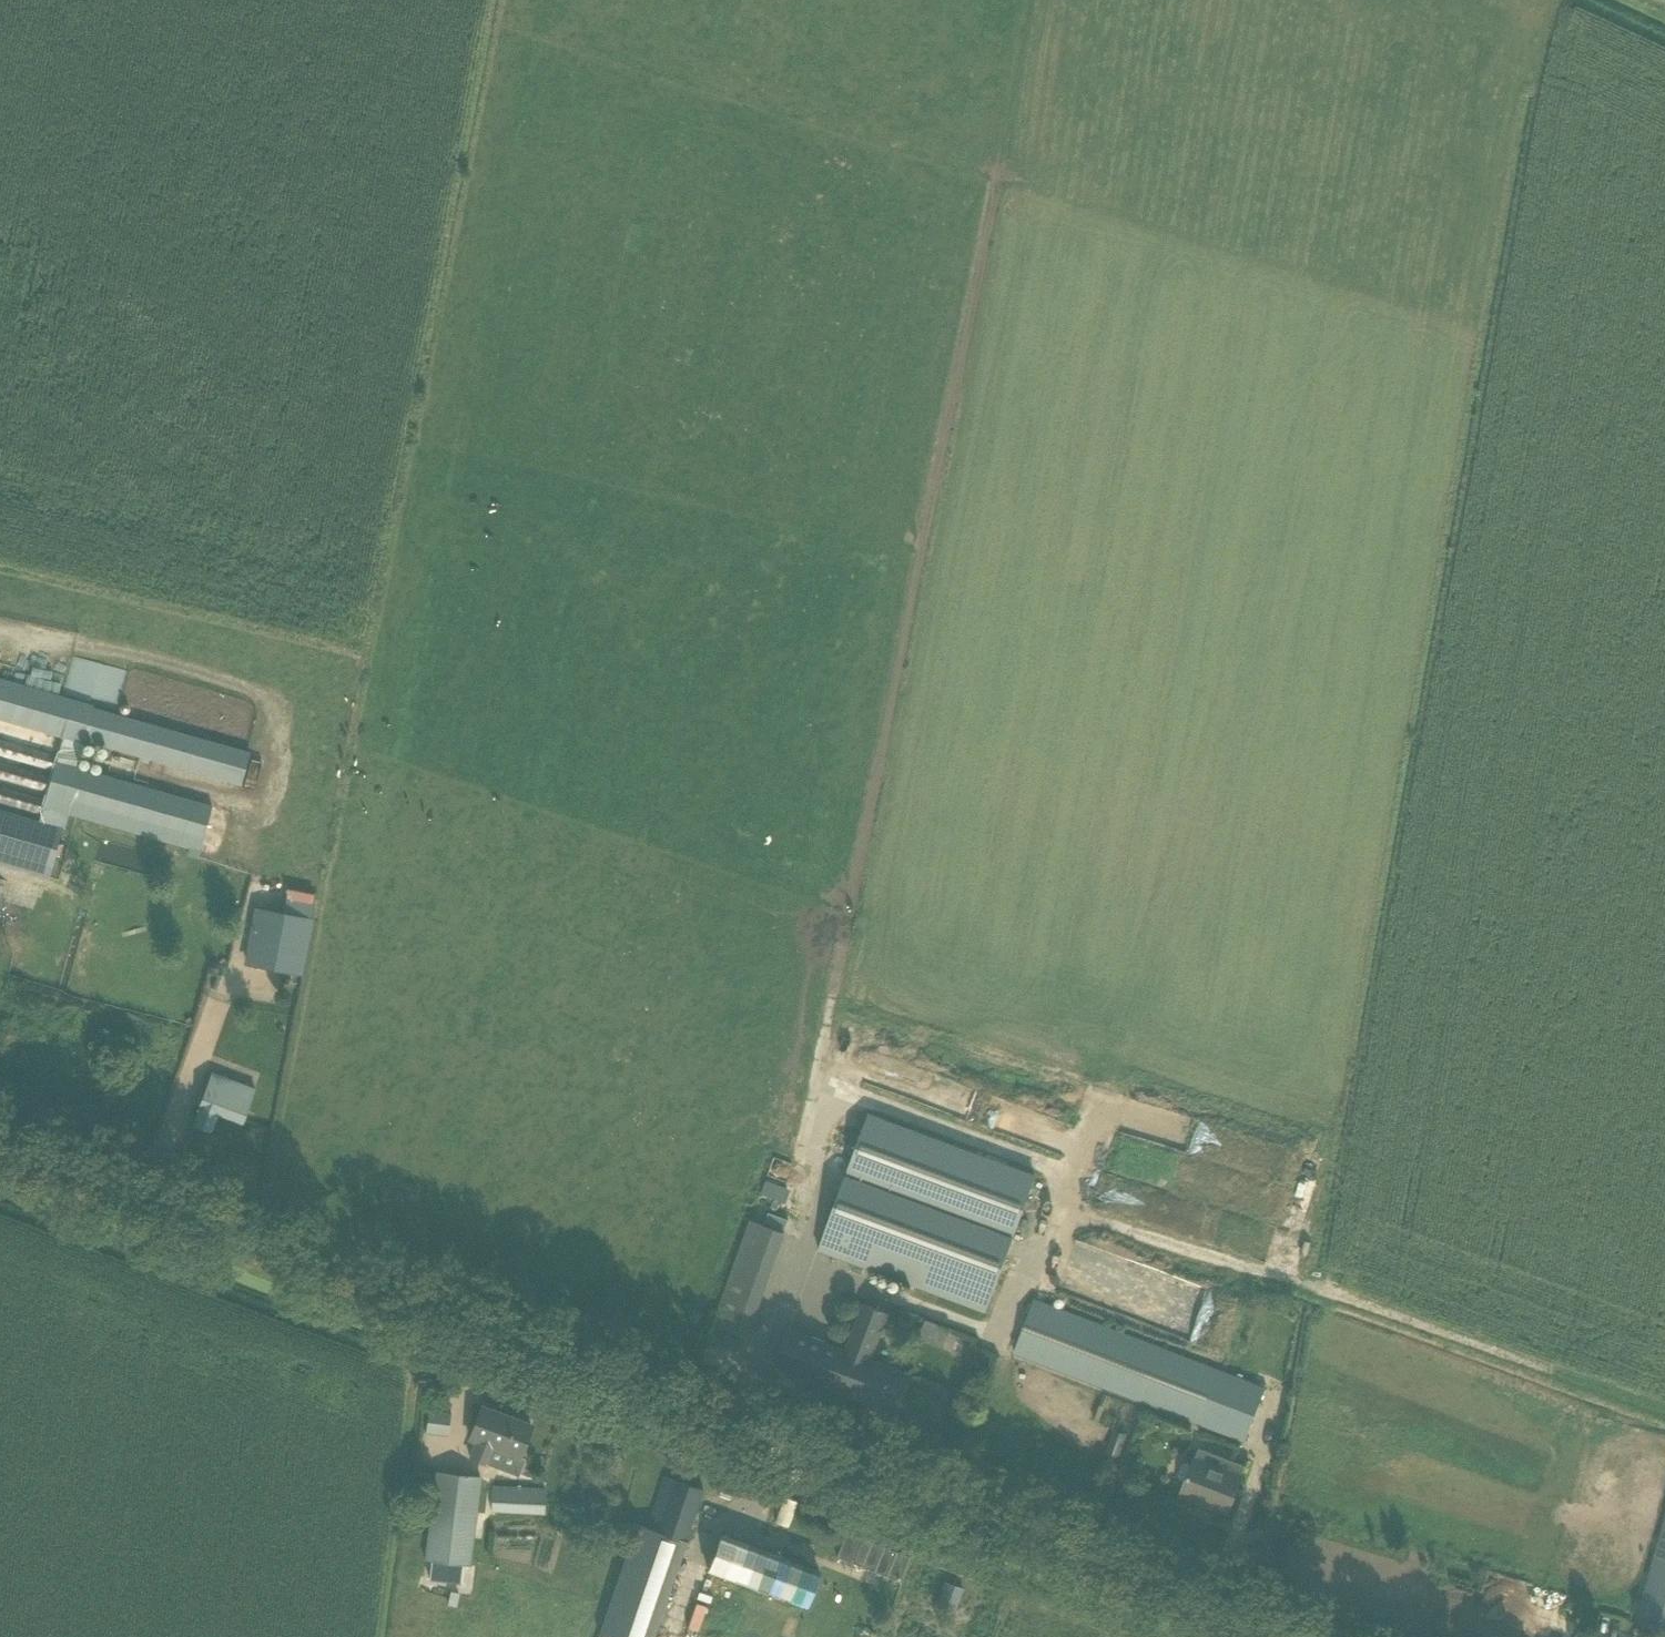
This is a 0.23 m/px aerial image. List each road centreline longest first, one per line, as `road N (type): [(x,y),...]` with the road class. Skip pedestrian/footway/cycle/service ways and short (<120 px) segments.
road 1 (unclassified): [(1282,1636),(0,1152)]

